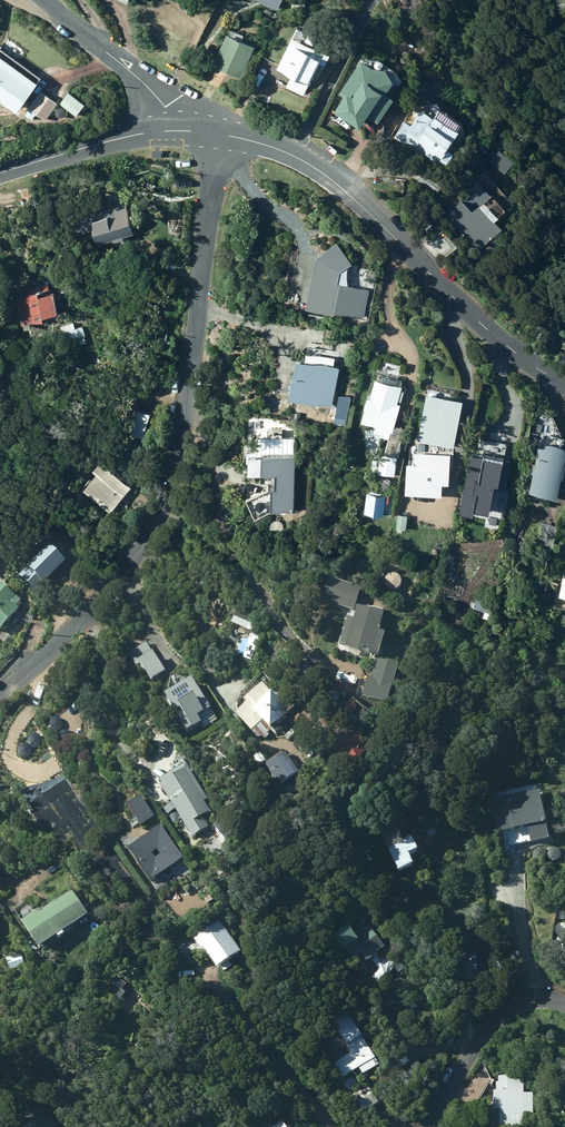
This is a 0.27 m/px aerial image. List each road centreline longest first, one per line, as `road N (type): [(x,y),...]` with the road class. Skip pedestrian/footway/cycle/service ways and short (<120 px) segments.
road 1 (residential): [(0,698),(84,621),(164,515),(182,451),(222,133)]
road 2 (tertiary): [(222,133),(292,155),(345,191),(467,312),(564,385)]
road 3 (residential): [(432,1126),(492,1020),(512,1003),(564,1005)]
road 4 (residential): [(45,0),(140,81),(171,129)]
road 5 (tertiary): [(0,172),(171,129)]

